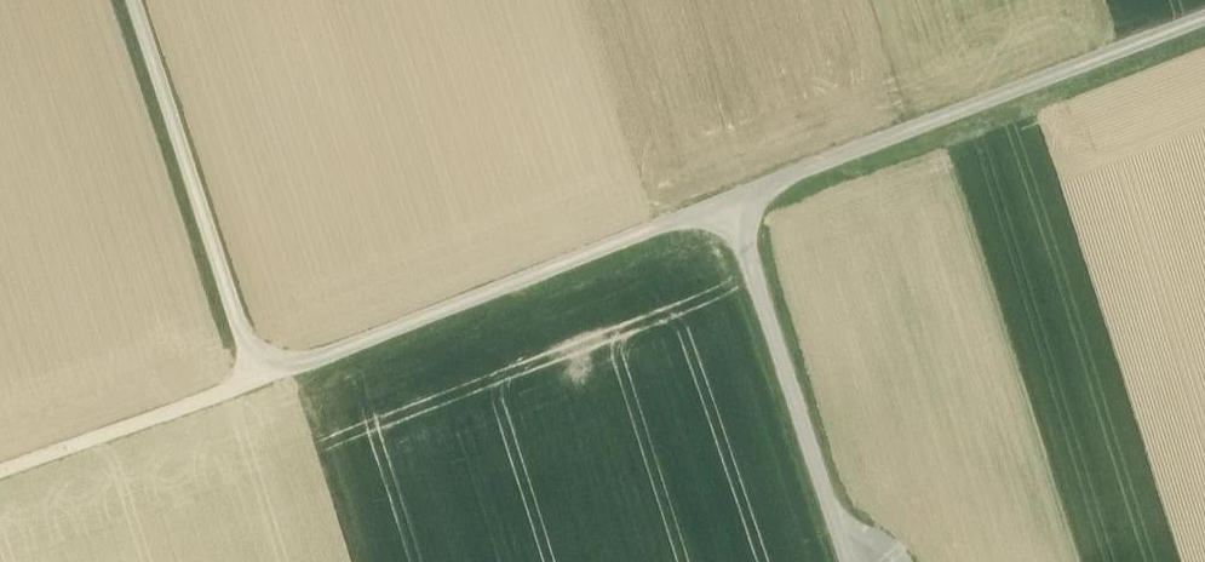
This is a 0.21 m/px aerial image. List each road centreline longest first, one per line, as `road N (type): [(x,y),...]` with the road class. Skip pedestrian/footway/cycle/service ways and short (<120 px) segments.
road 1 (track): [(724,203),(0,471)]
road 2 (track): [(724,203),(1204,19)]
road 3 (track): [(255,382),(130,0)]
road 4 (track): [(847,561),(724,203)]

